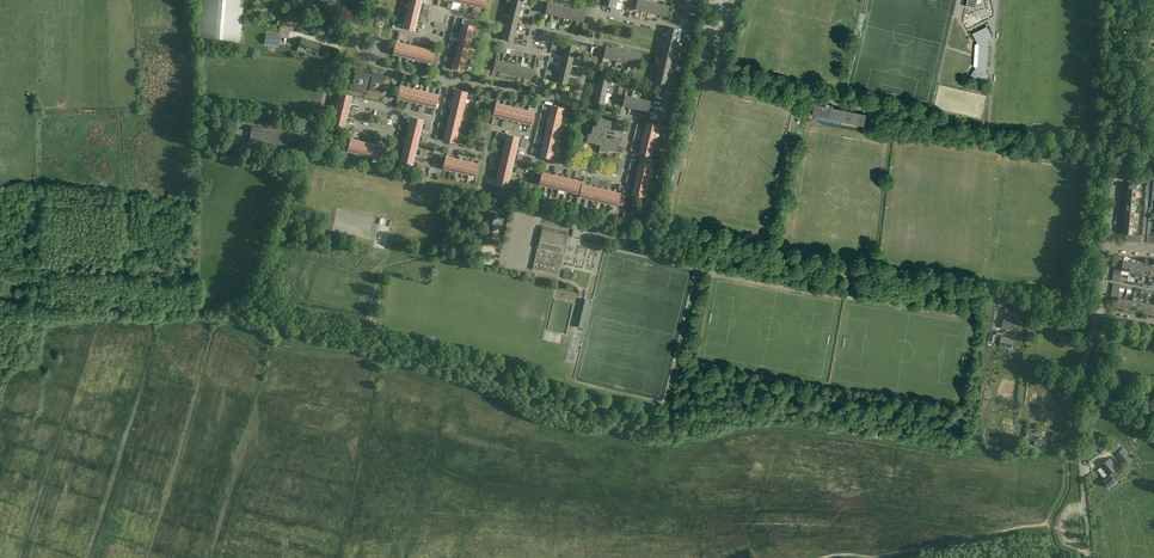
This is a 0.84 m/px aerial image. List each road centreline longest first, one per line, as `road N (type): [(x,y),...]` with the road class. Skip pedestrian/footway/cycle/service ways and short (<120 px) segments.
road 1 (unclassified): [(1097,316),(802,267),(660,228),(628,235),(549,216)]
road 2 (residential): [(1097,316),(1080,396),(1090,557)]
road 3 (track): [(1120,0),(1126,43),(1102,159),(1115,178)]
road 4 (track): [(1104,166),(1082,304),(1074,311)]
road 5 (residential): [(305,155),(345,43),(355,40)]
road 6 (residential): [(1132,168),(1138,45)]

